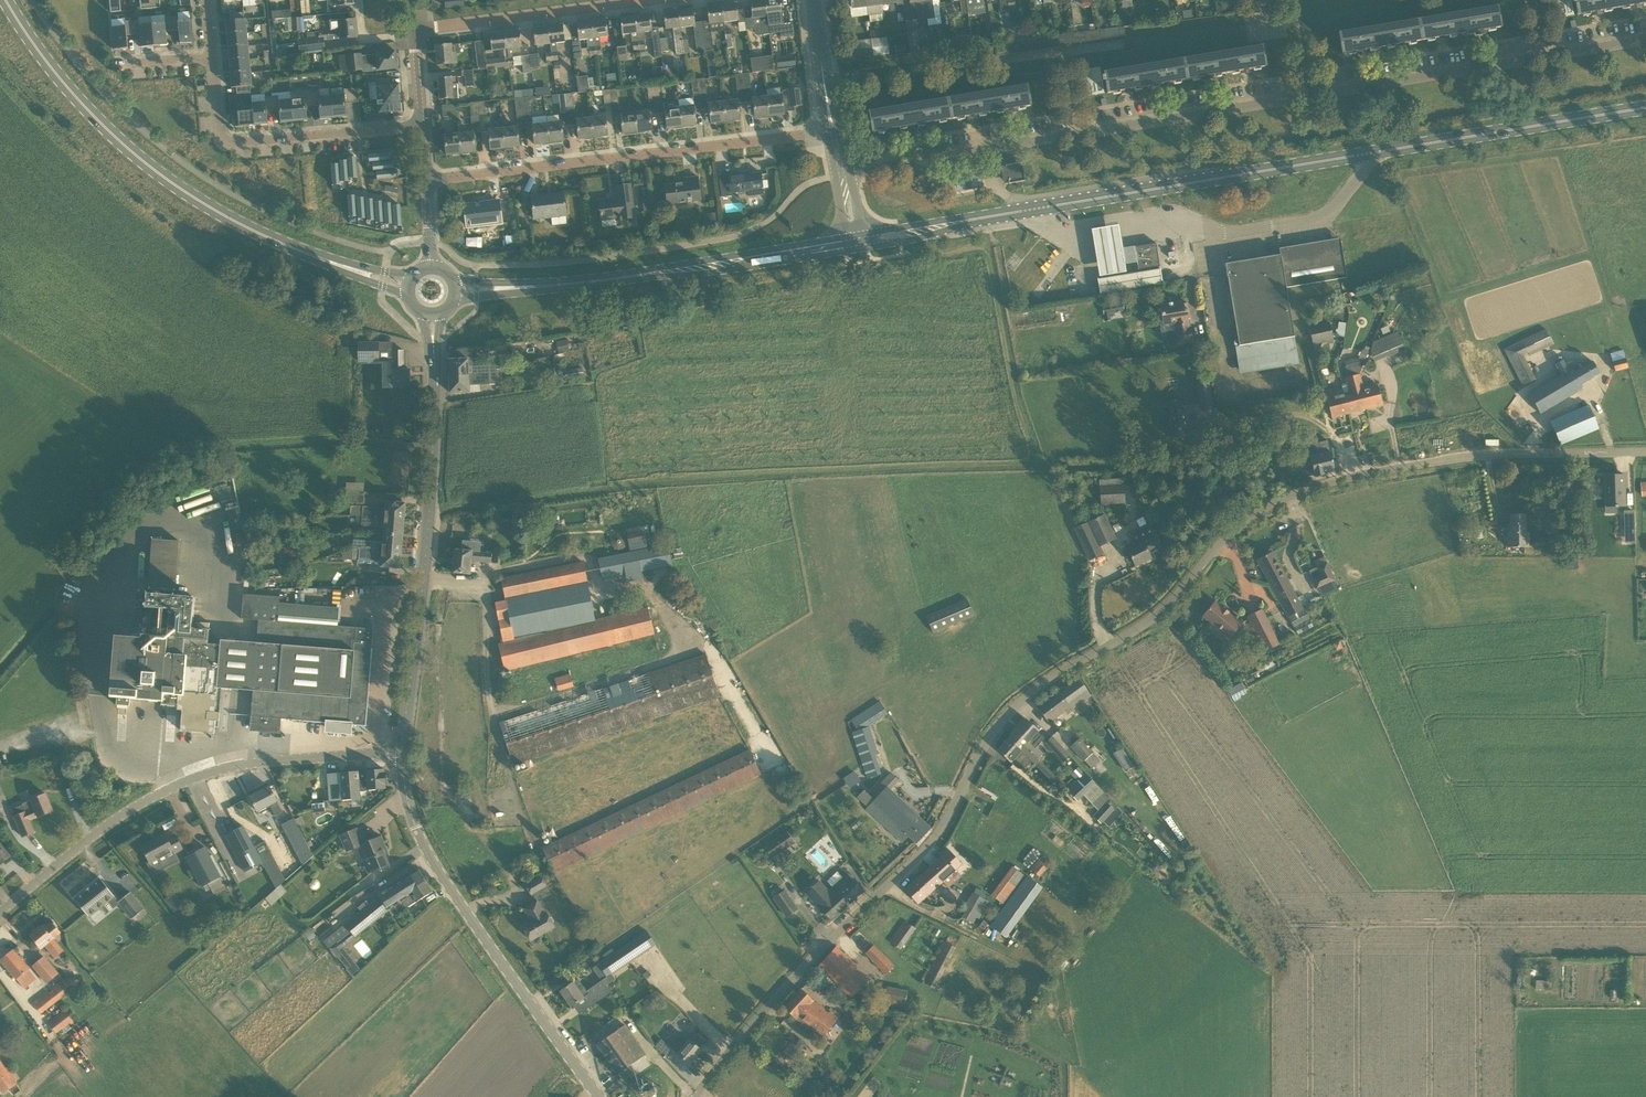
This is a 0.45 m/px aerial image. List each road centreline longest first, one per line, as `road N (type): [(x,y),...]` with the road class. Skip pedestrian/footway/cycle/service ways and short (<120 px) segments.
road 1 (unclassified): [(694,1096),(789,981),(943,835),(992,742),(1029,702),(1178,603),(1219,544),(1264,510),(1367,477),(1486,455),(1645,451)]
road 2 (residential): [(849,173),(1645,41)]
road 3 (primary): [(927,229),(1645,110)]
road 4 (primary): [(356,272),(253,232),(168,179),(94,120),(6,0)]
road 5 (unclassified): [(0,917),(159,799),(216,774),(404,753)]
road 6 (unclassified): [(428,181),(833,130)]
road 7 (tertiary): [(404,753),(427,540),(434,348)]
road 8 (tertiary): [(599,1096),(431,858),(411,812),(404,753)]
road 9 (primary): [(517,288),(858,244)]
road 10 (residential): [(213,59),(219,130),(229,146),(422,126)]
road 11 (residential): [(412,30),(647,0)]
road 12 (tertiary): [(833,130),(813,0)]

